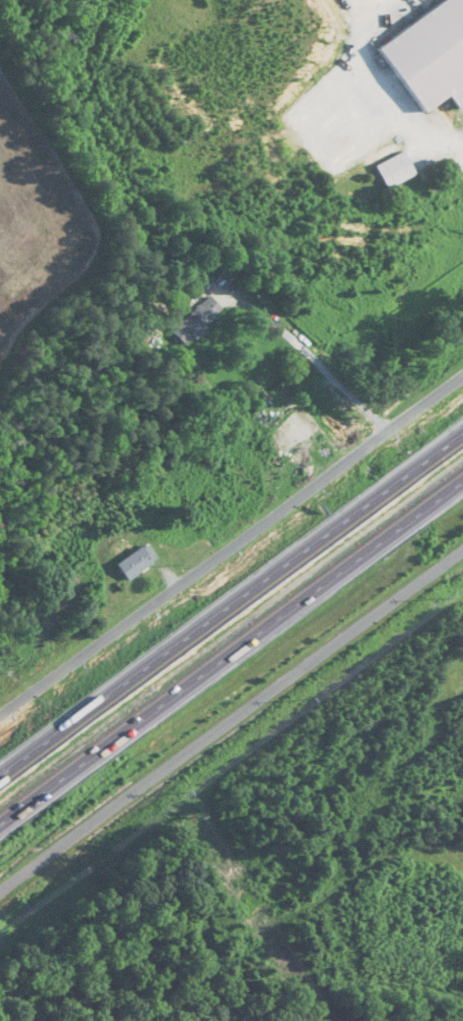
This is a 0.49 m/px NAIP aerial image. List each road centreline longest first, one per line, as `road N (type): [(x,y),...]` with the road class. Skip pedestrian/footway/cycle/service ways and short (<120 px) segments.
road 1 (tertiary): [(0,724),(462,382)]
road 2 (tertiary): [(0,892),(462,551)]
road 3 (motorway): [(462,434),(0,775)]
road 4 (motorway): [(0,819),(462,479)]

